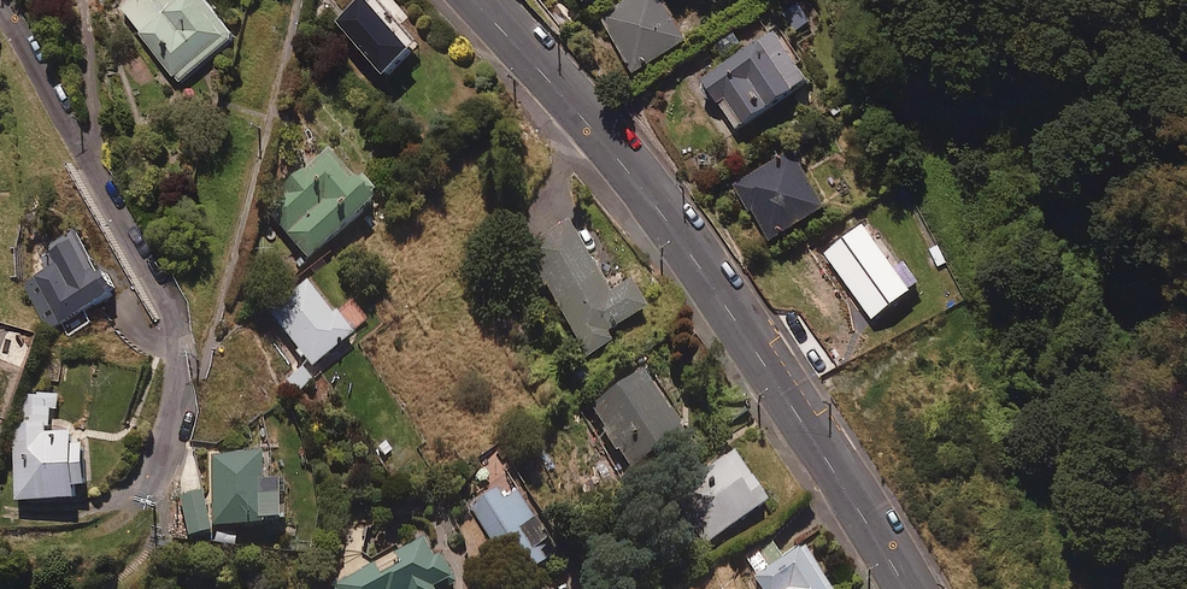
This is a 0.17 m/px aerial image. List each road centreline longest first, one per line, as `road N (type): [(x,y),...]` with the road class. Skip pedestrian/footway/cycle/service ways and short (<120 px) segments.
road 1 (tertiary): [(893,588),(777,389),(615,155),(472,0)]
road 2 (residential): [(0,8),(167,300),(179,357),(177,390),(171,432),(152,481)]

